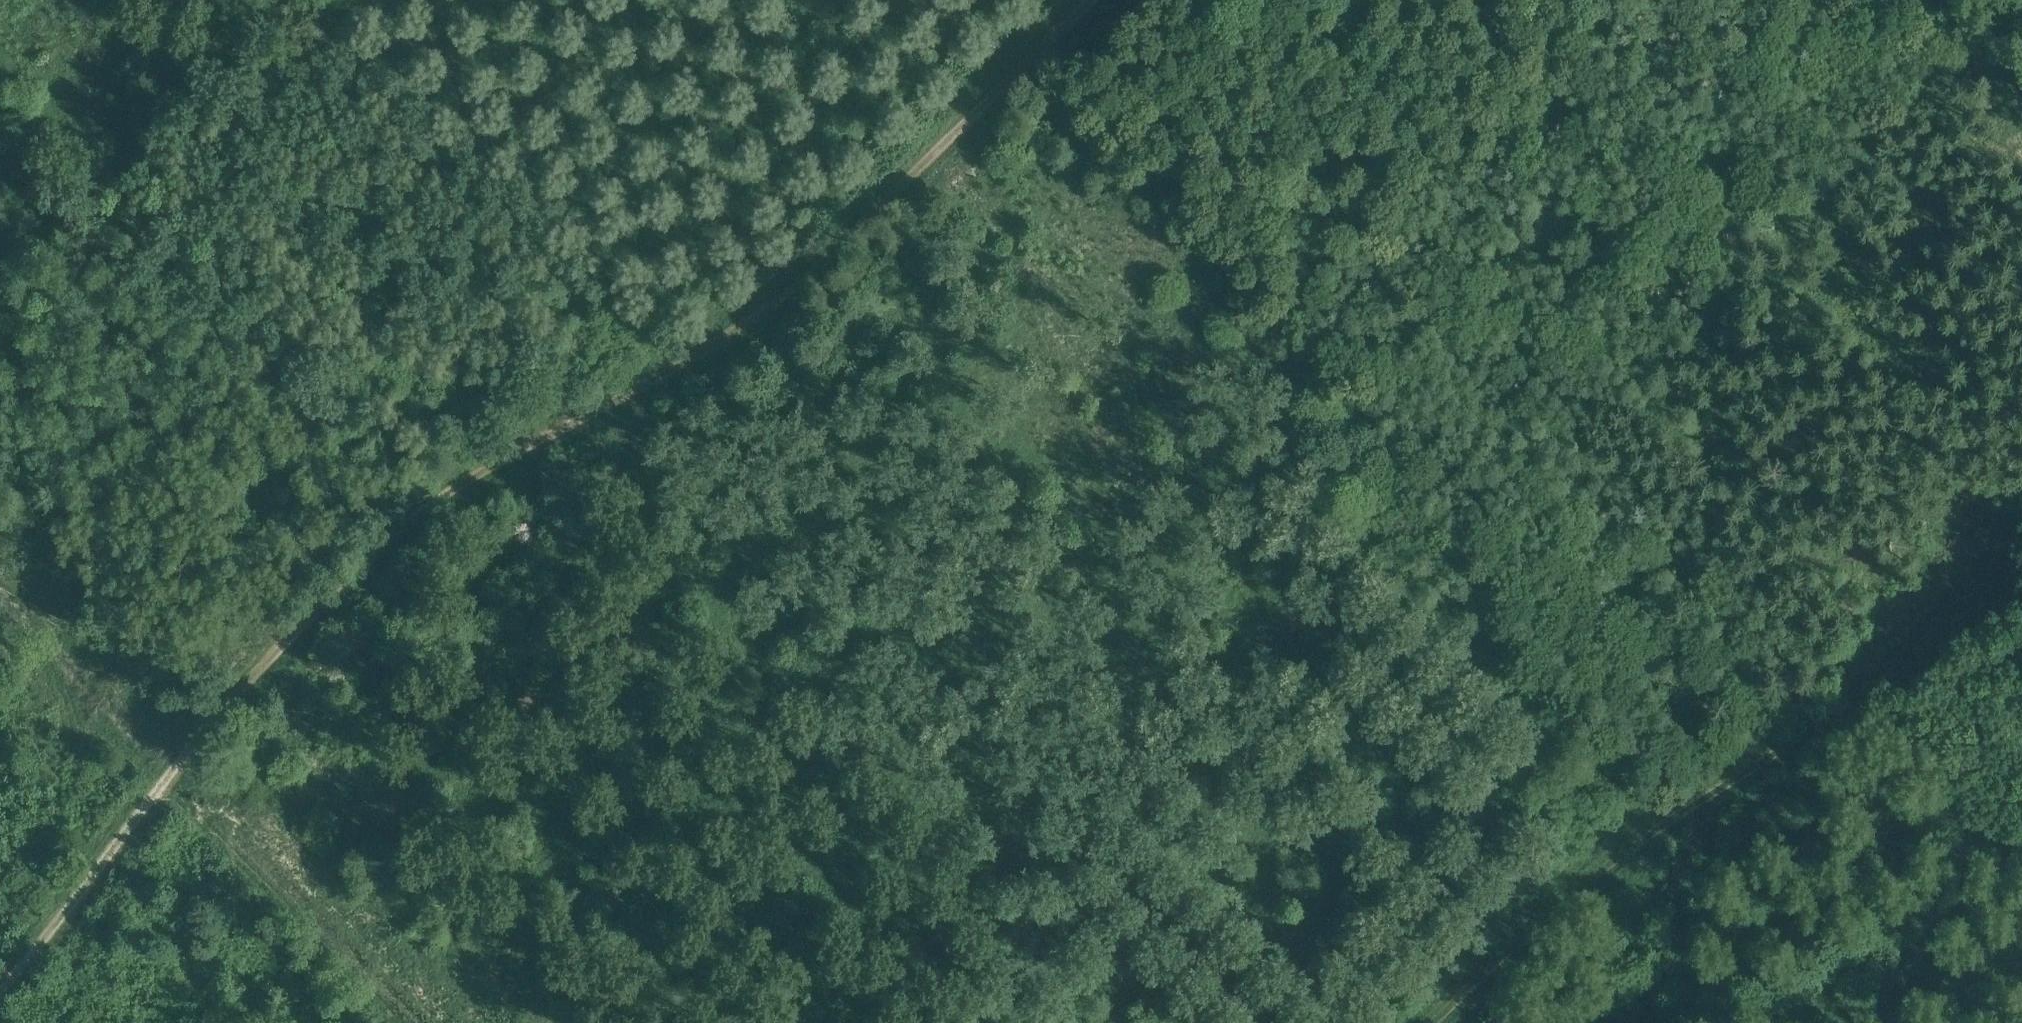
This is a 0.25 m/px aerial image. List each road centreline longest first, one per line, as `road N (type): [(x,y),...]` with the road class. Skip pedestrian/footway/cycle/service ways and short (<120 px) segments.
road 1 (track): [(0,983),(92,878),(180,754),(413,513),(750,326),(1088,0)]
road 2 (track): [(2021,545),(1939,622),(1641,838),(1438,1022)]

